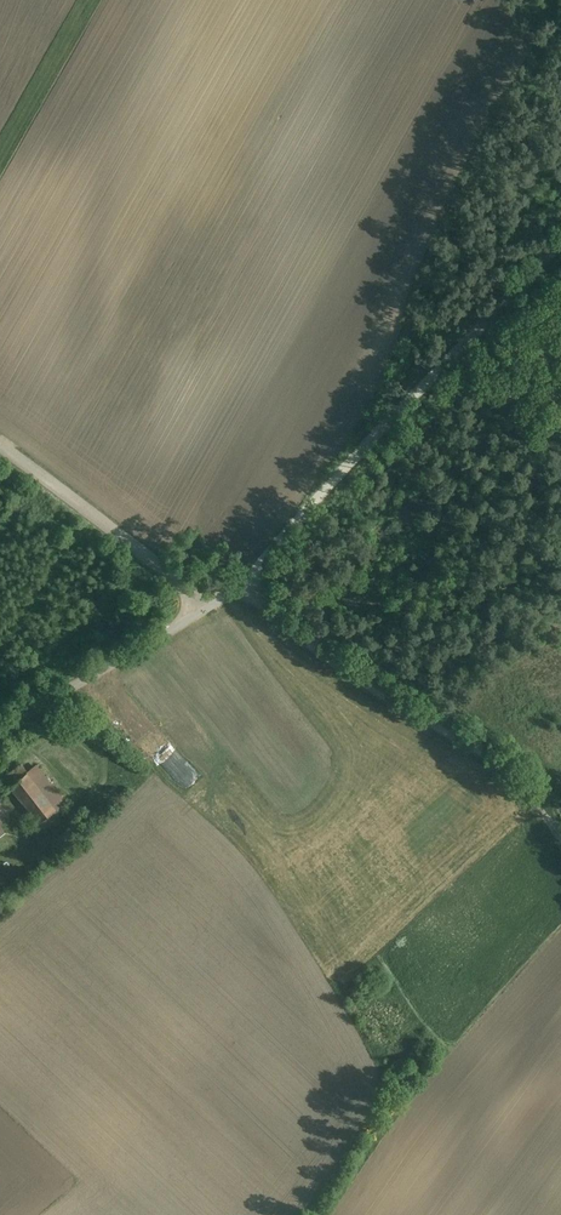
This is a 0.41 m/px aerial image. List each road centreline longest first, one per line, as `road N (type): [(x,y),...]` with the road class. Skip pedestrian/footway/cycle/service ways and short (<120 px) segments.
road 1 (unclassified): [(215,607),(560,251)]
road 2 (track): [(233,593),(522,790),(560,835)]
road 3 (unclassified): [(0,445),(215,607)]
road 4 (unclassified): [(0,730),(215,607)]

